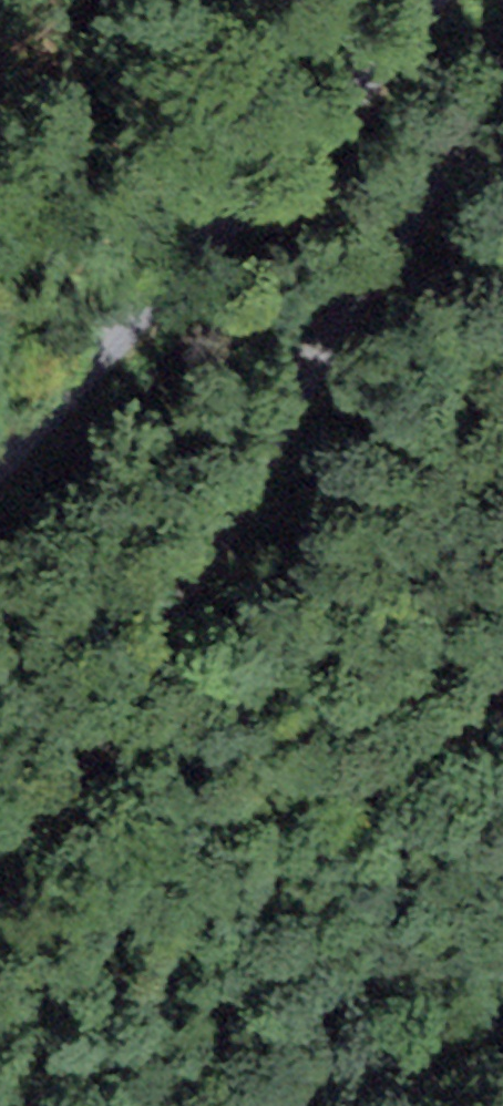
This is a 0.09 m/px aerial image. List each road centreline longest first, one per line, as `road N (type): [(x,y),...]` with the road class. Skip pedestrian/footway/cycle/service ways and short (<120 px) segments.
road 1 (unclassified): [(502,81),(418,188),(96,743),(0,855)]
road 2 (unclassified): [(0,459),(265,184),(417,0)]
road 3 (track): [(0,992),(318,788),(502,649)]

